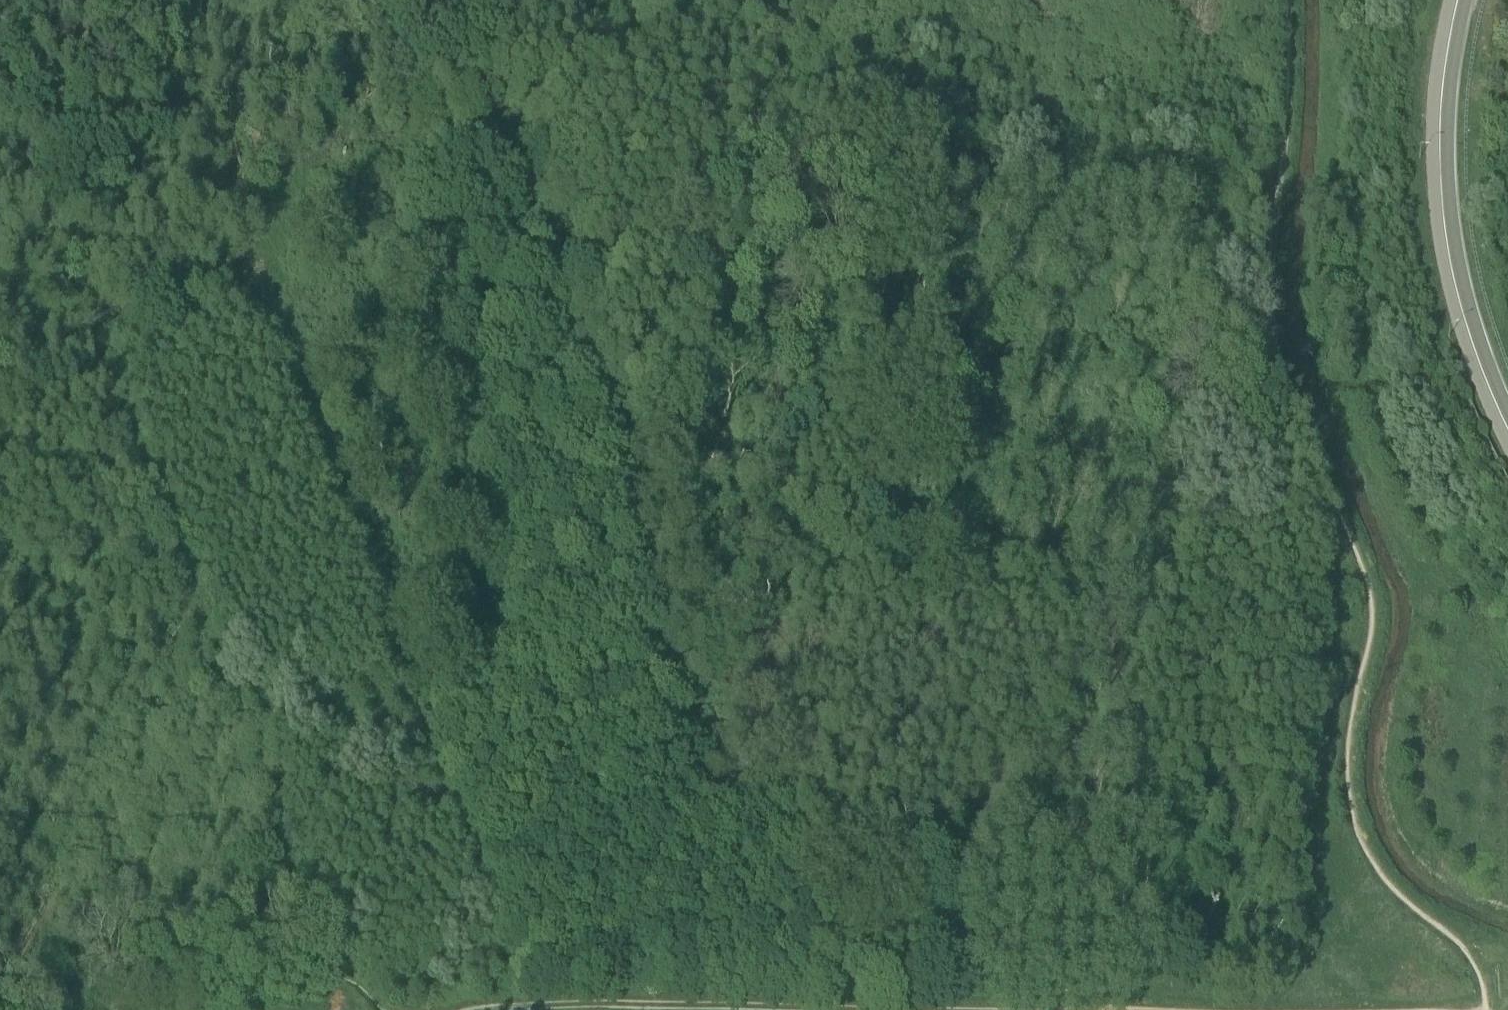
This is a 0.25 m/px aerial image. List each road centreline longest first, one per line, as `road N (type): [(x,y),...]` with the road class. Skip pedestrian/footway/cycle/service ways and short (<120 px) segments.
road 1 (motorway): [(1469,0),(1450,86),(1450,215),(1470,315),(1507,404)]
road 2 (track): [(815,1009),(574,1001),(476,1009)]

